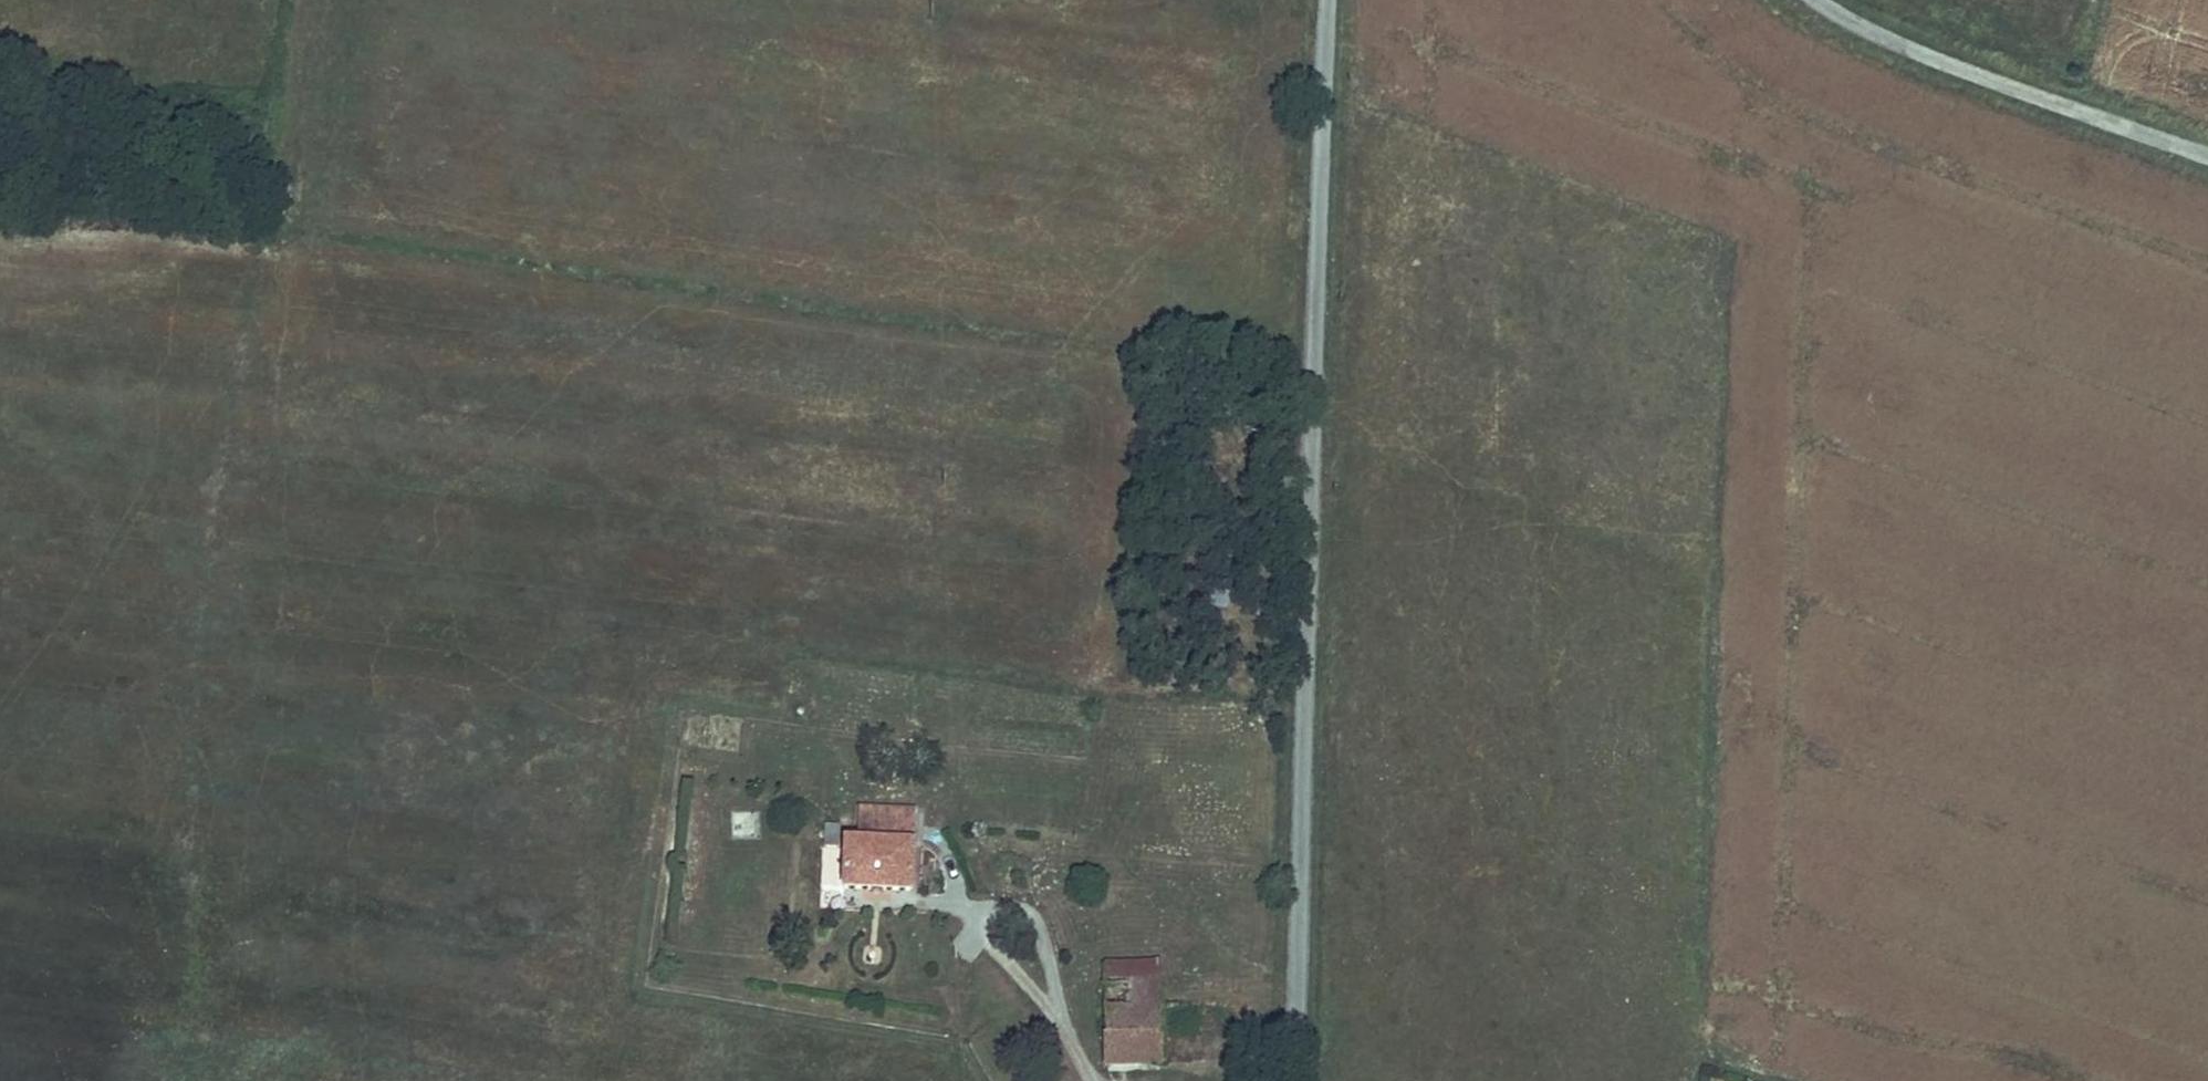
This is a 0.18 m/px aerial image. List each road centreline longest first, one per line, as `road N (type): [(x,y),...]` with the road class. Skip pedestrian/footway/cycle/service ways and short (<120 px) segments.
road 1 (unclassified): [(1330,0),(1295,1080)]
road 2 (unclassified): [(2207,154),(1820,0)]

